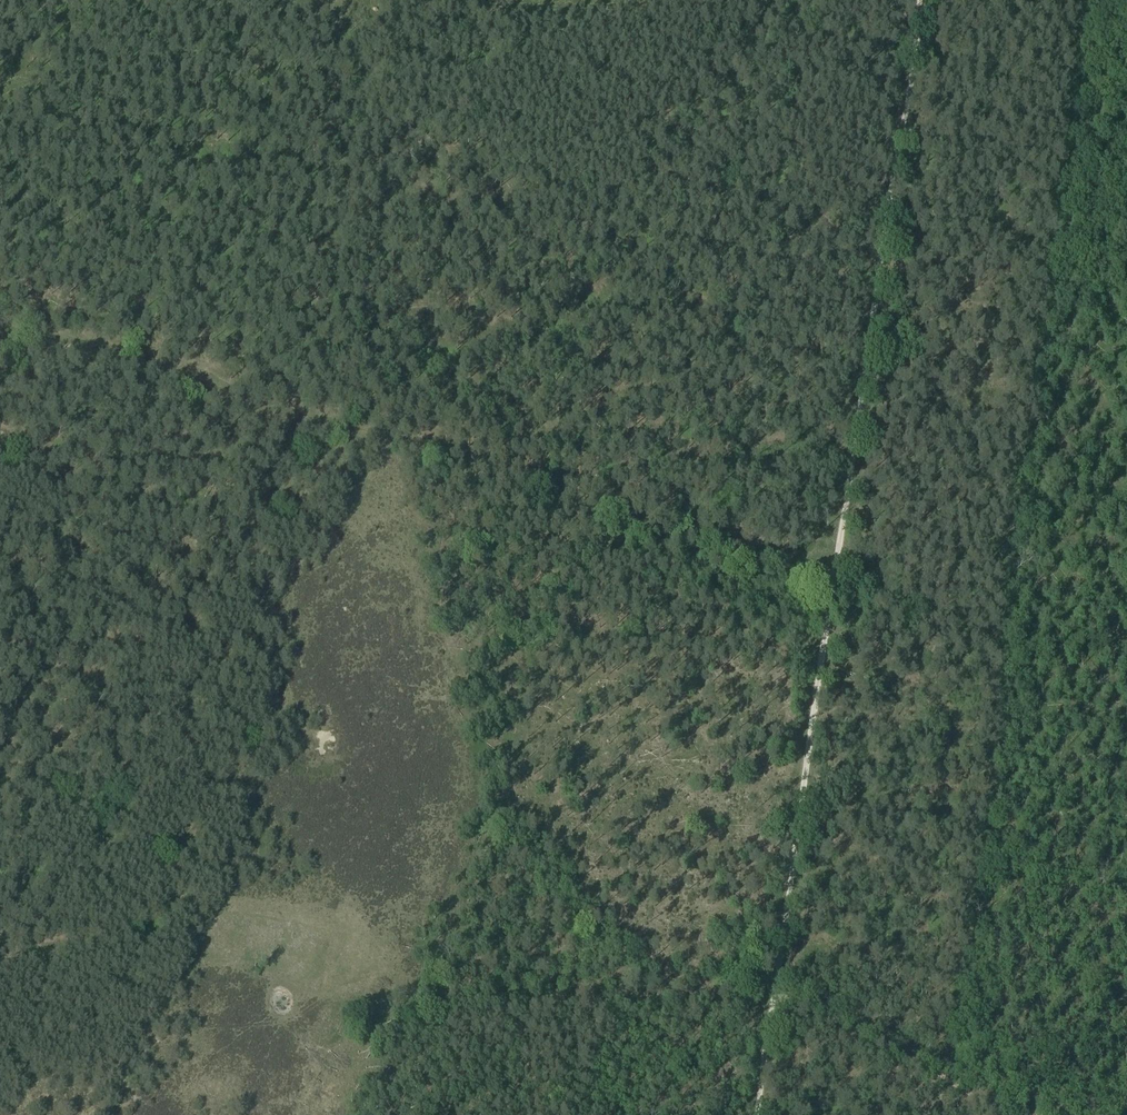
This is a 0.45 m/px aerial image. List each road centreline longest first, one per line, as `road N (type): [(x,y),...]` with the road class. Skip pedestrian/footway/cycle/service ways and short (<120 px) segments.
road 1 (track): [(775,981),(915,0)]
road 2 (track): [(775,981),(460,1009)]
road 3 (track): [(1012,1114),(775,981)]
road 4 (track): [(775,981),(756,1114)]

